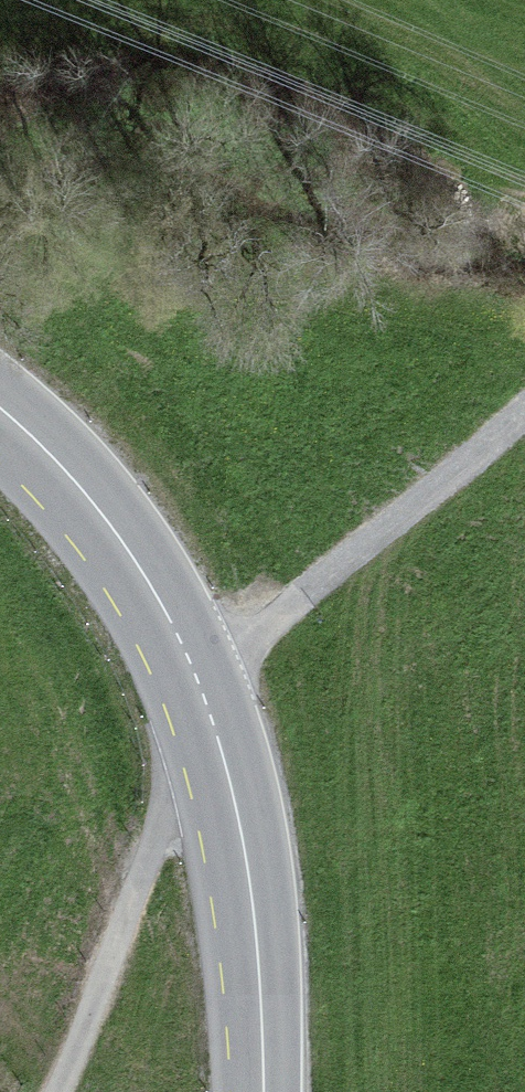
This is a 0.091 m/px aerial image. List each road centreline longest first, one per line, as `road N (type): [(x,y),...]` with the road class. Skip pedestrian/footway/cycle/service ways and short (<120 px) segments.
road 1 (secondary): [(262,1091),(242,850),(201,680),(146,578),(0,407)]
road 2 (track): [(201,680),(239,660),(524,420)]

